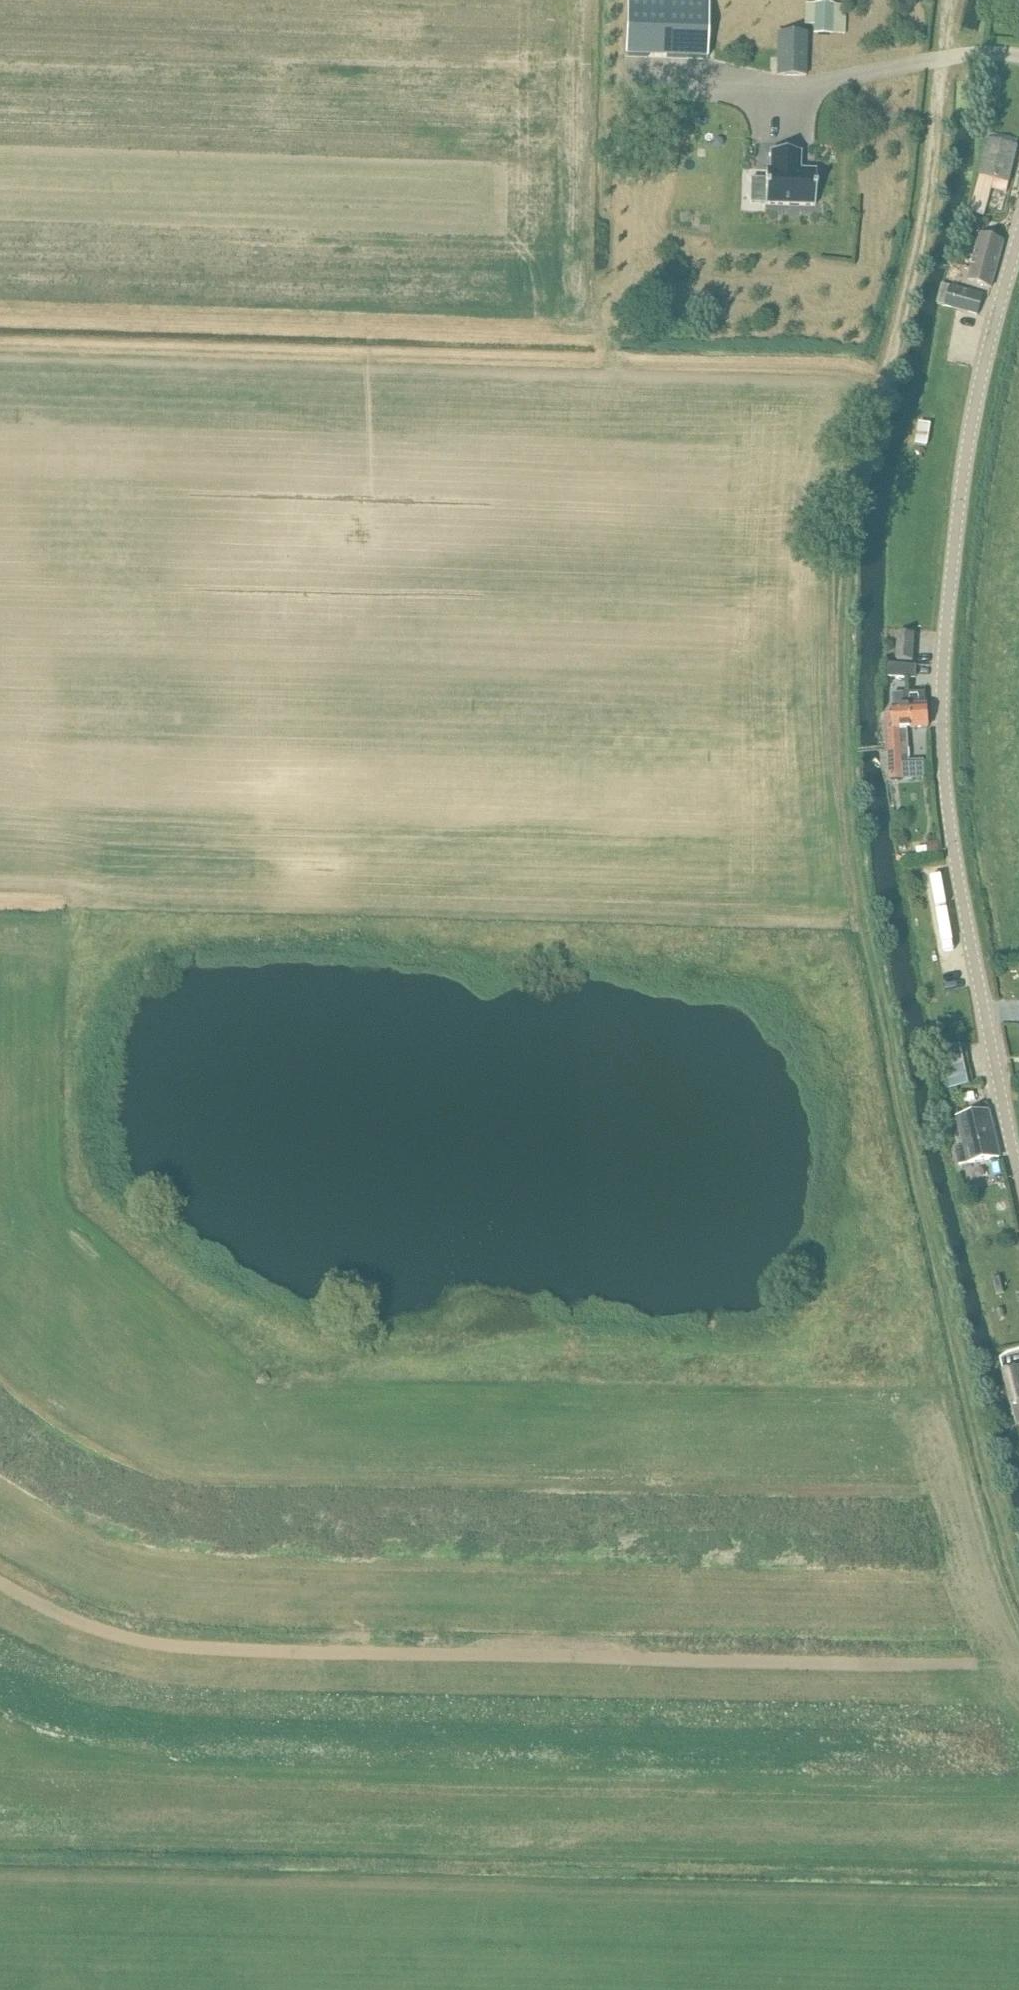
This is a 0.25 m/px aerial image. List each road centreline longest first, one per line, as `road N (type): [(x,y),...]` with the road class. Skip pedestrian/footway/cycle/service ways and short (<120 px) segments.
road 1 (residential): [(1018,1123),(940,757),(969,428),(1018,249)]

